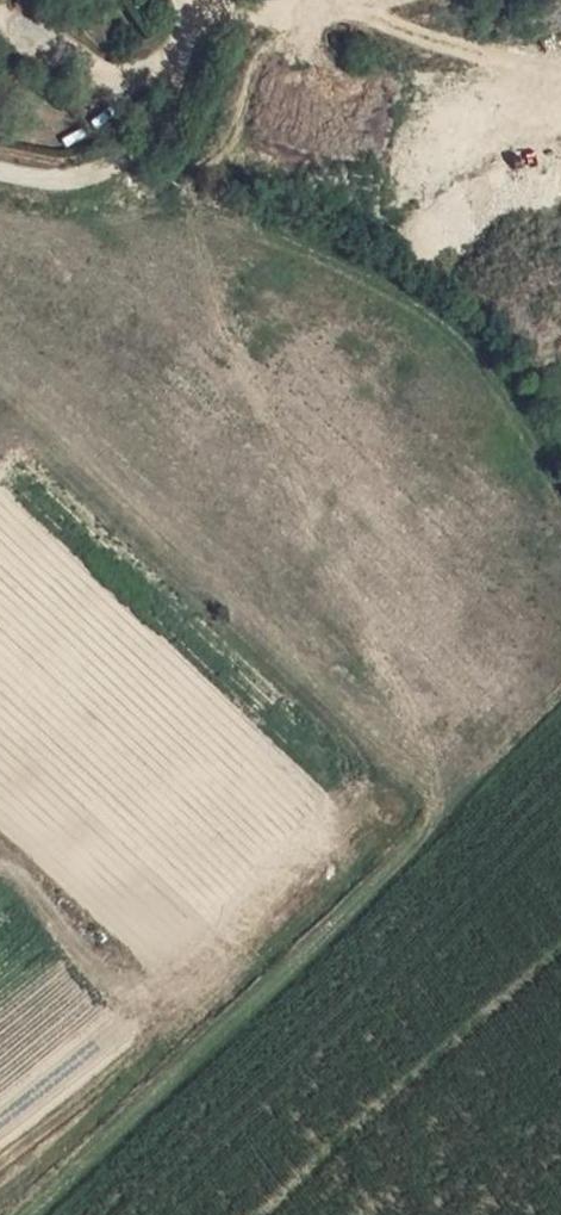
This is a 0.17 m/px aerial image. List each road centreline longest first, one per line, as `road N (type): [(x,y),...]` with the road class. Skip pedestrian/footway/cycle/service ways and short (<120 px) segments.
road 1 (track): [(0,164),(72,174),(141,148),(176,87),(198,3)]
road 2 (track): [(190,0),(244,25),(388,0)]

